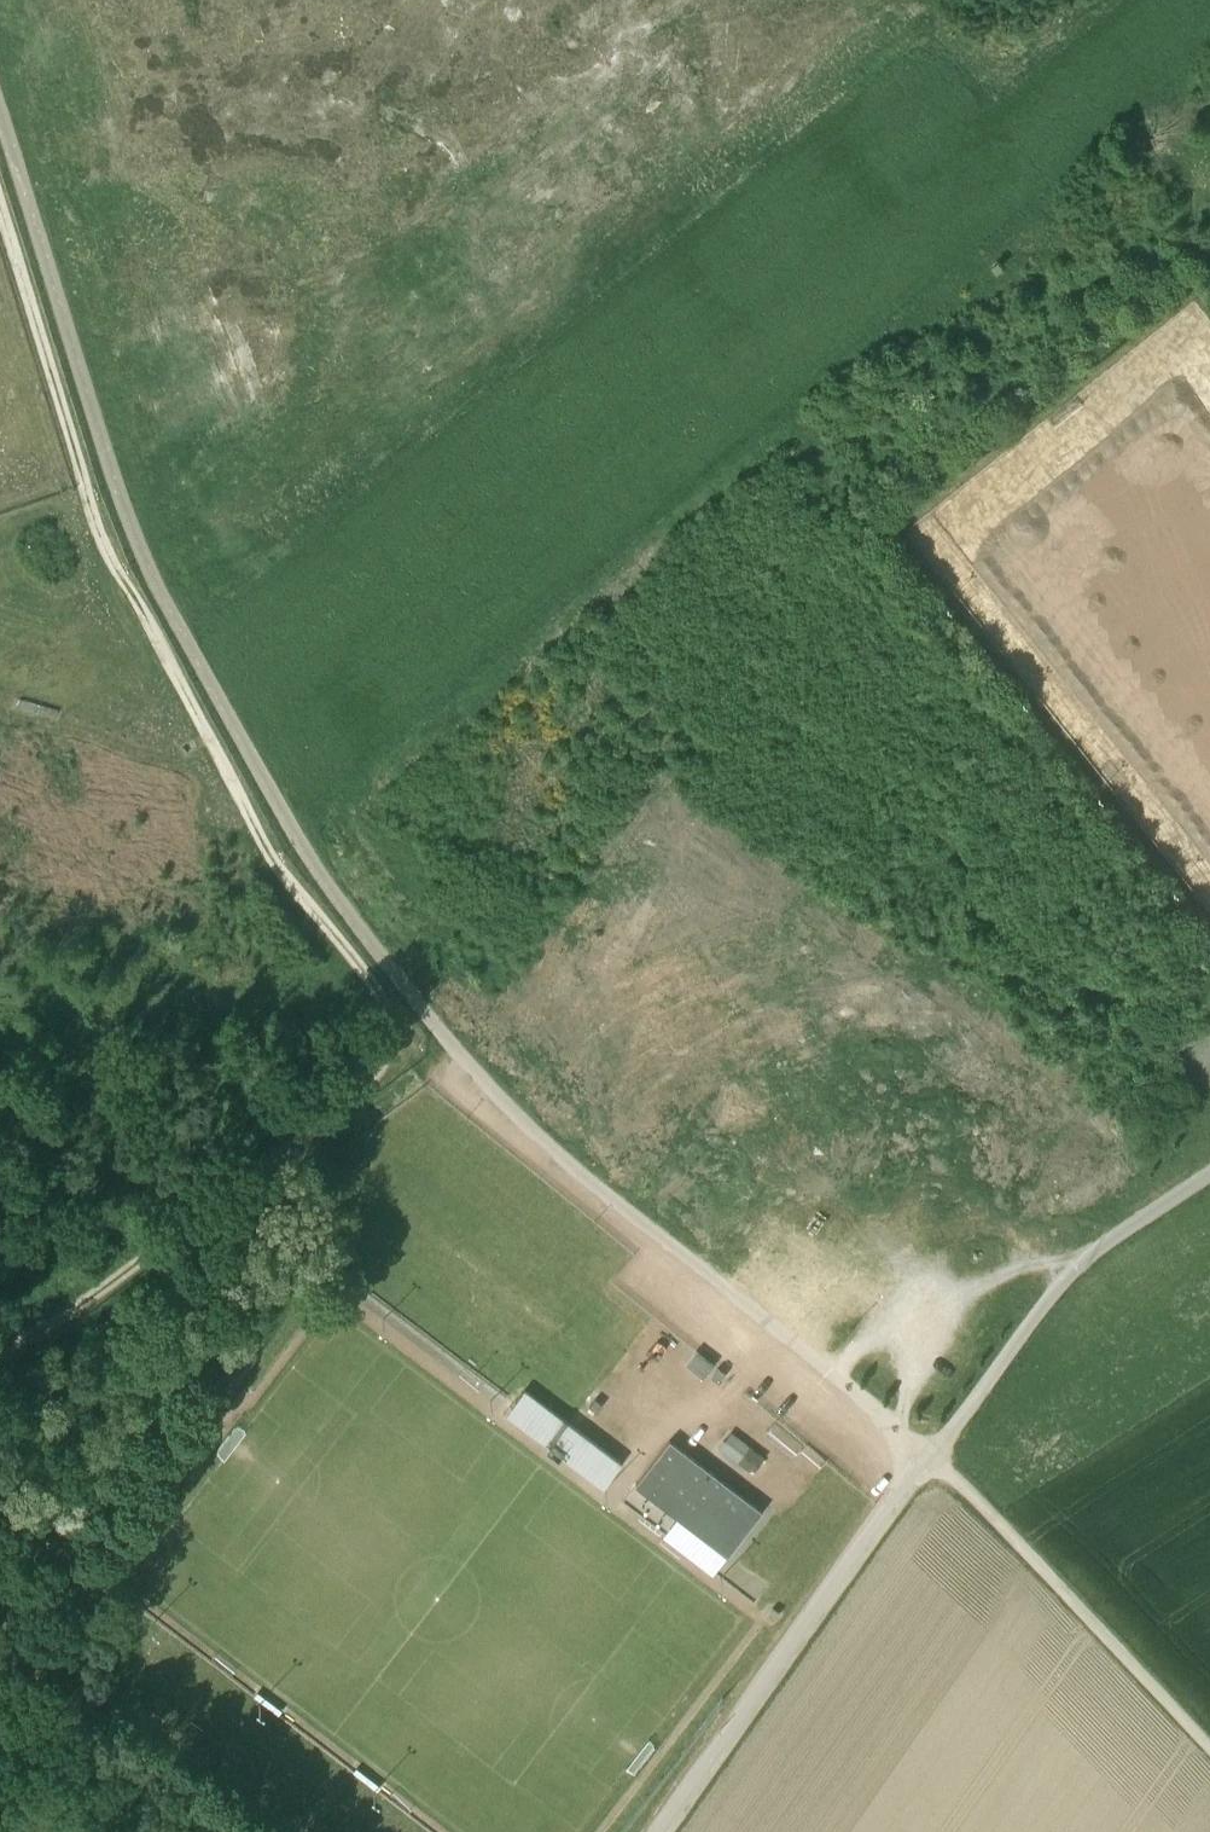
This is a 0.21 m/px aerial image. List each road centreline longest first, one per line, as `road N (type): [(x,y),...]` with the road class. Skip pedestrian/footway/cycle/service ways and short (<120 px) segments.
road 1 (unclassified): [(932,1451),(574,1162),(456,1051),(320,875),(131,528),(0,106)]
road 2 (track): [(1209,1742),(932,1451),(1093,1251),(1209,1172)]
road 3 (unclassified): [(932,1451),(653,1831)]

